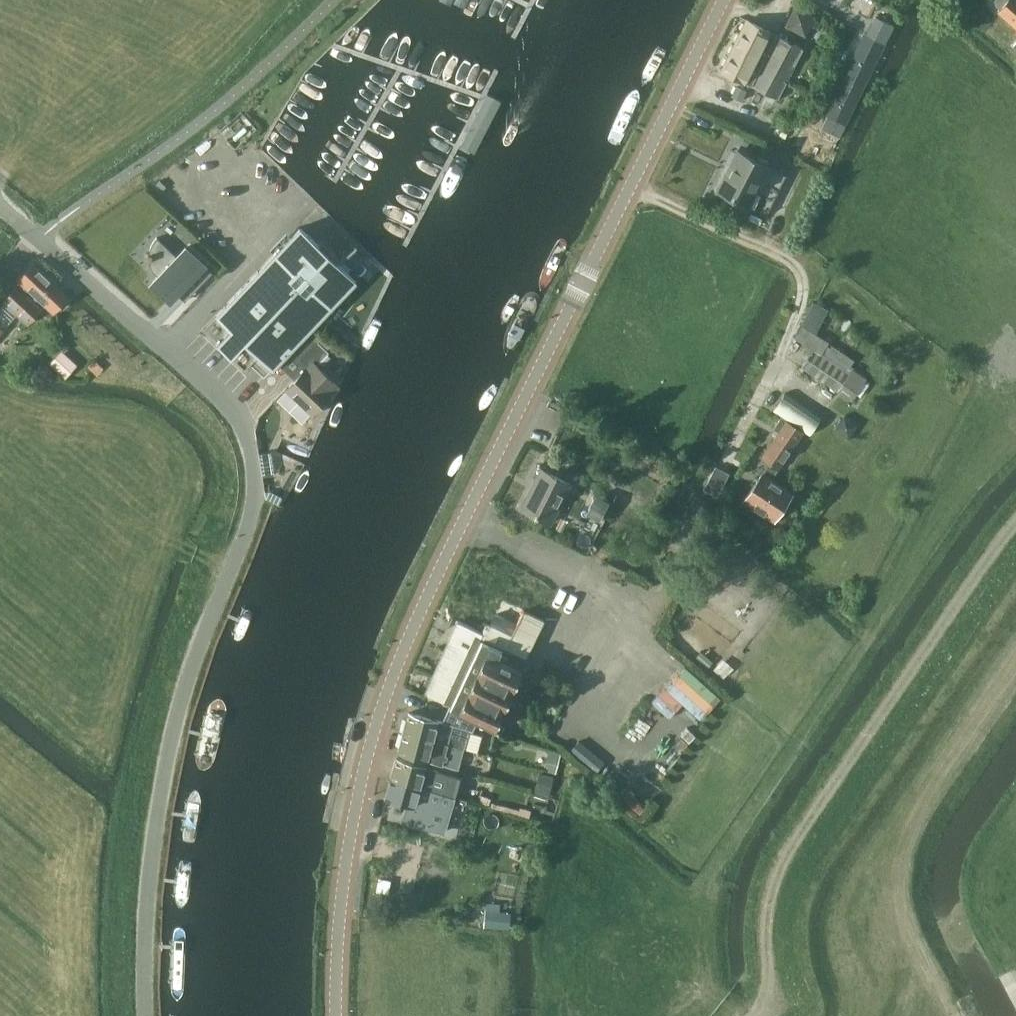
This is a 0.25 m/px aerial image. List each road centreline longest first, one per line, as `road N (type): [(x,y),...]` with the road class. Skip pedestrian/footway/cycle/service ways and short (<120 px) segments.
road 1 (tertiary): [(336,1015),(343,880),(363,769),(438,577),(724,0)]
road 2 (track): [(705,976),(706,877),(732,825),(923,551),(1004,385),(1002,372),(838,252),(798,267)]
road 3 (unclassified): [(148,1015),(149,879),(162,800),(179,713),(246,530),(255,488),(252,436),(225,401),(20,223)]

